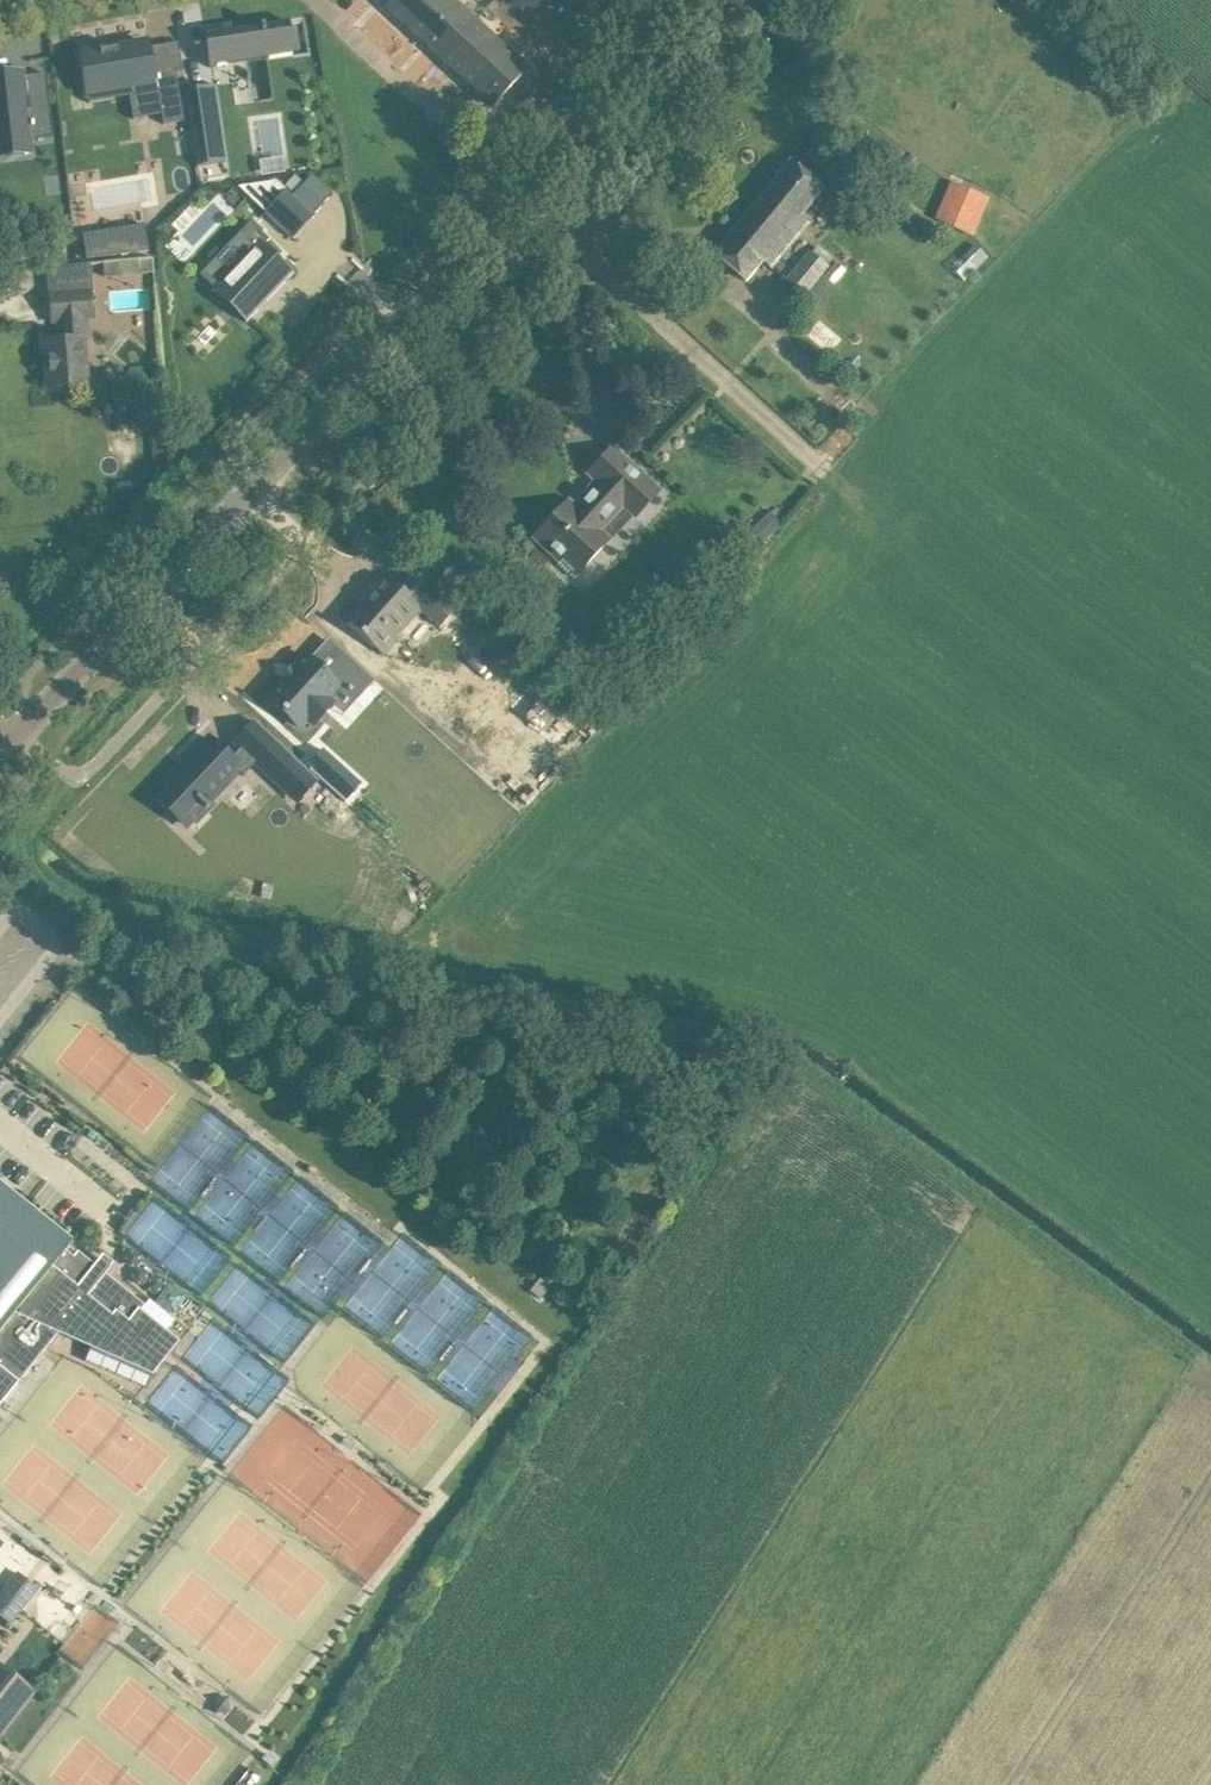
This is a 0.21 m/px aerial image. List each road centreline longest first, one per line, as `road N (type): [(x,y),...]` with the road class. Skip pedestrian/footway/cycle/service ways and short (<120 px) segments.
road 1 (unclassified): [(1,753),(515,200),(679,0)]
road 2 (residential): [(314,0),(457,128)]

